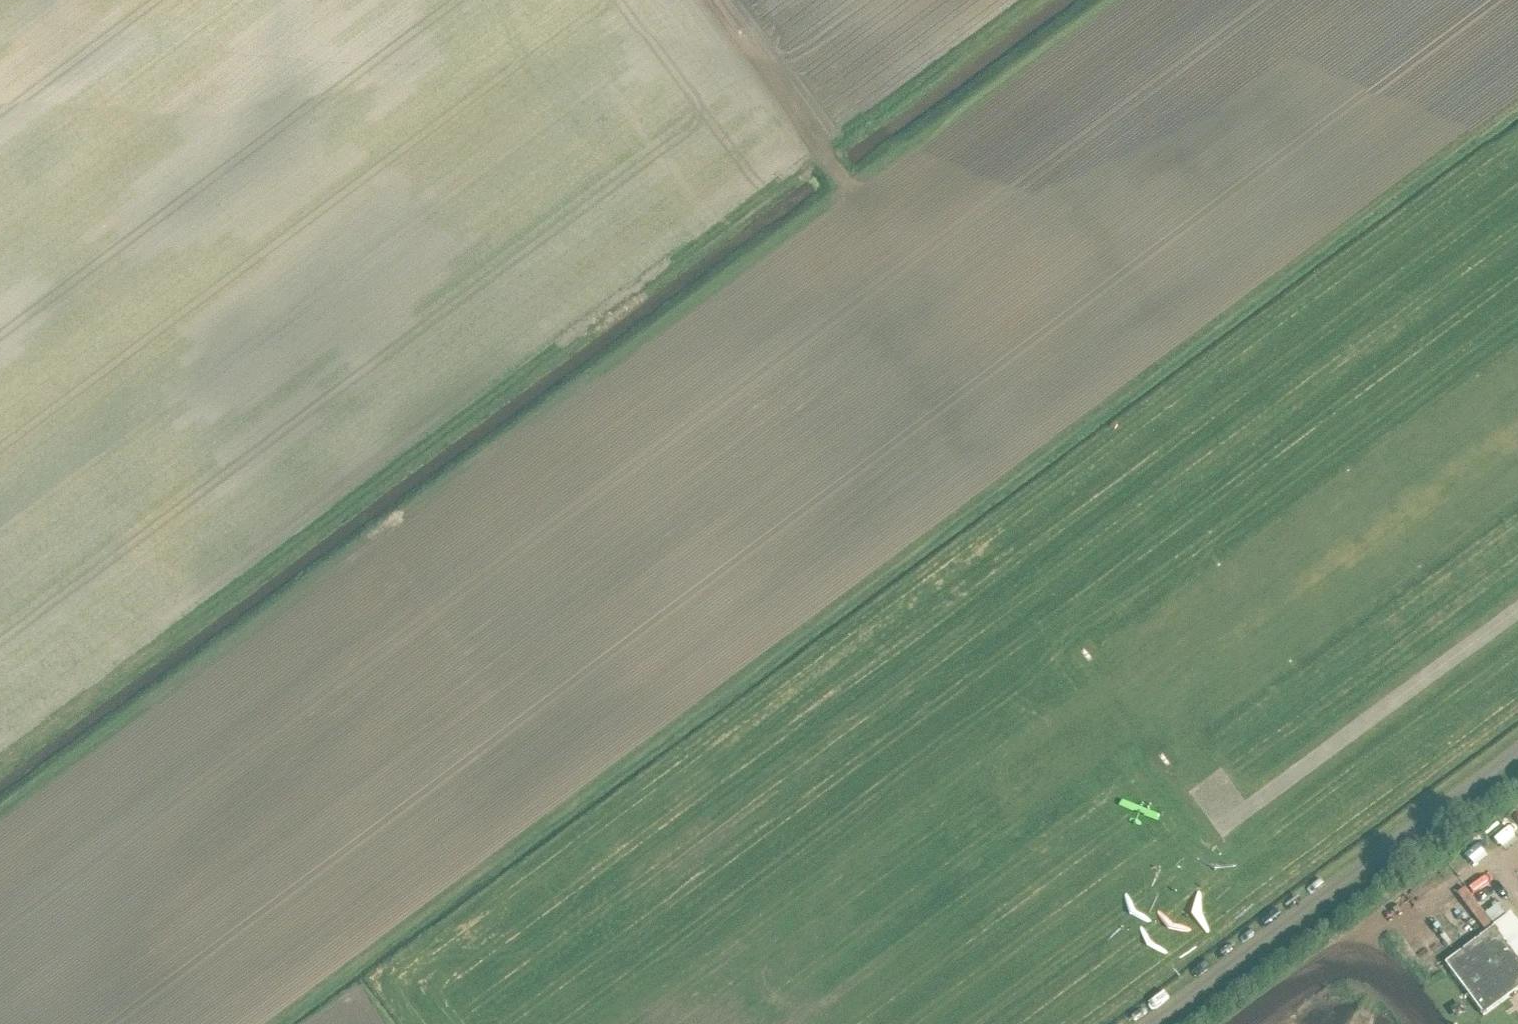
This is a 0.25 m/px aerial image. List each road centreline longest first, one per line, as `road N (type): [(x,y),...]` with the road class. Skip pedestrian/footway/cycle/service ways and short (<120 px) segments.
road 1 (unclassified): [(1155,1023),(1517,756)]
road 2 (track): [(1517,841),(1371,939)]

